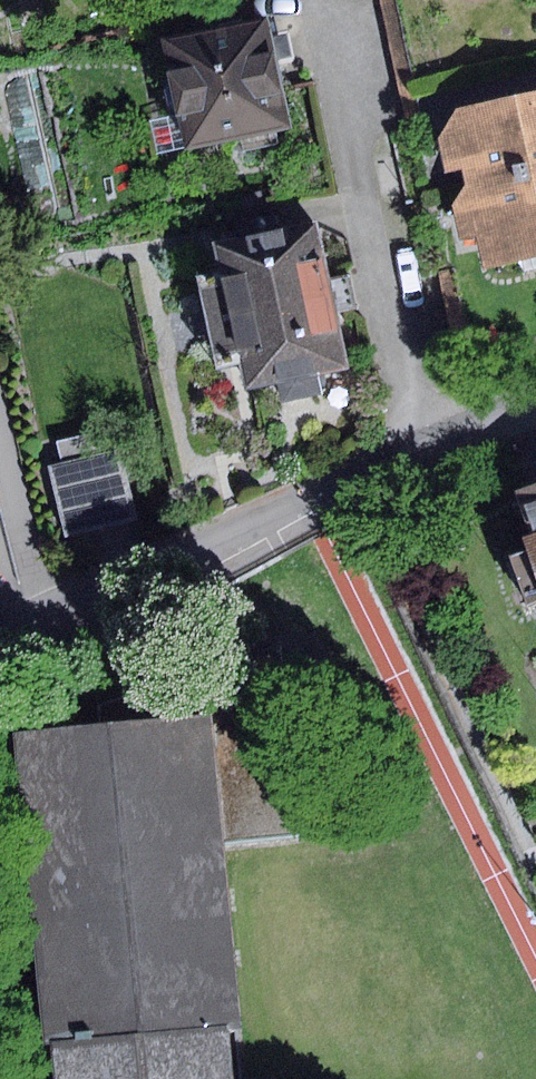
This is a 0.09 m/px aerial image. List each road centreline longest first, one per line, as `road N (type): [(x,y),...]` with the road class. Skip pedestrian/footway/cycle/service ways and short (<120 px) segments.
road 1 (unclassified): [(0,643),(424,445),(535,403)]

